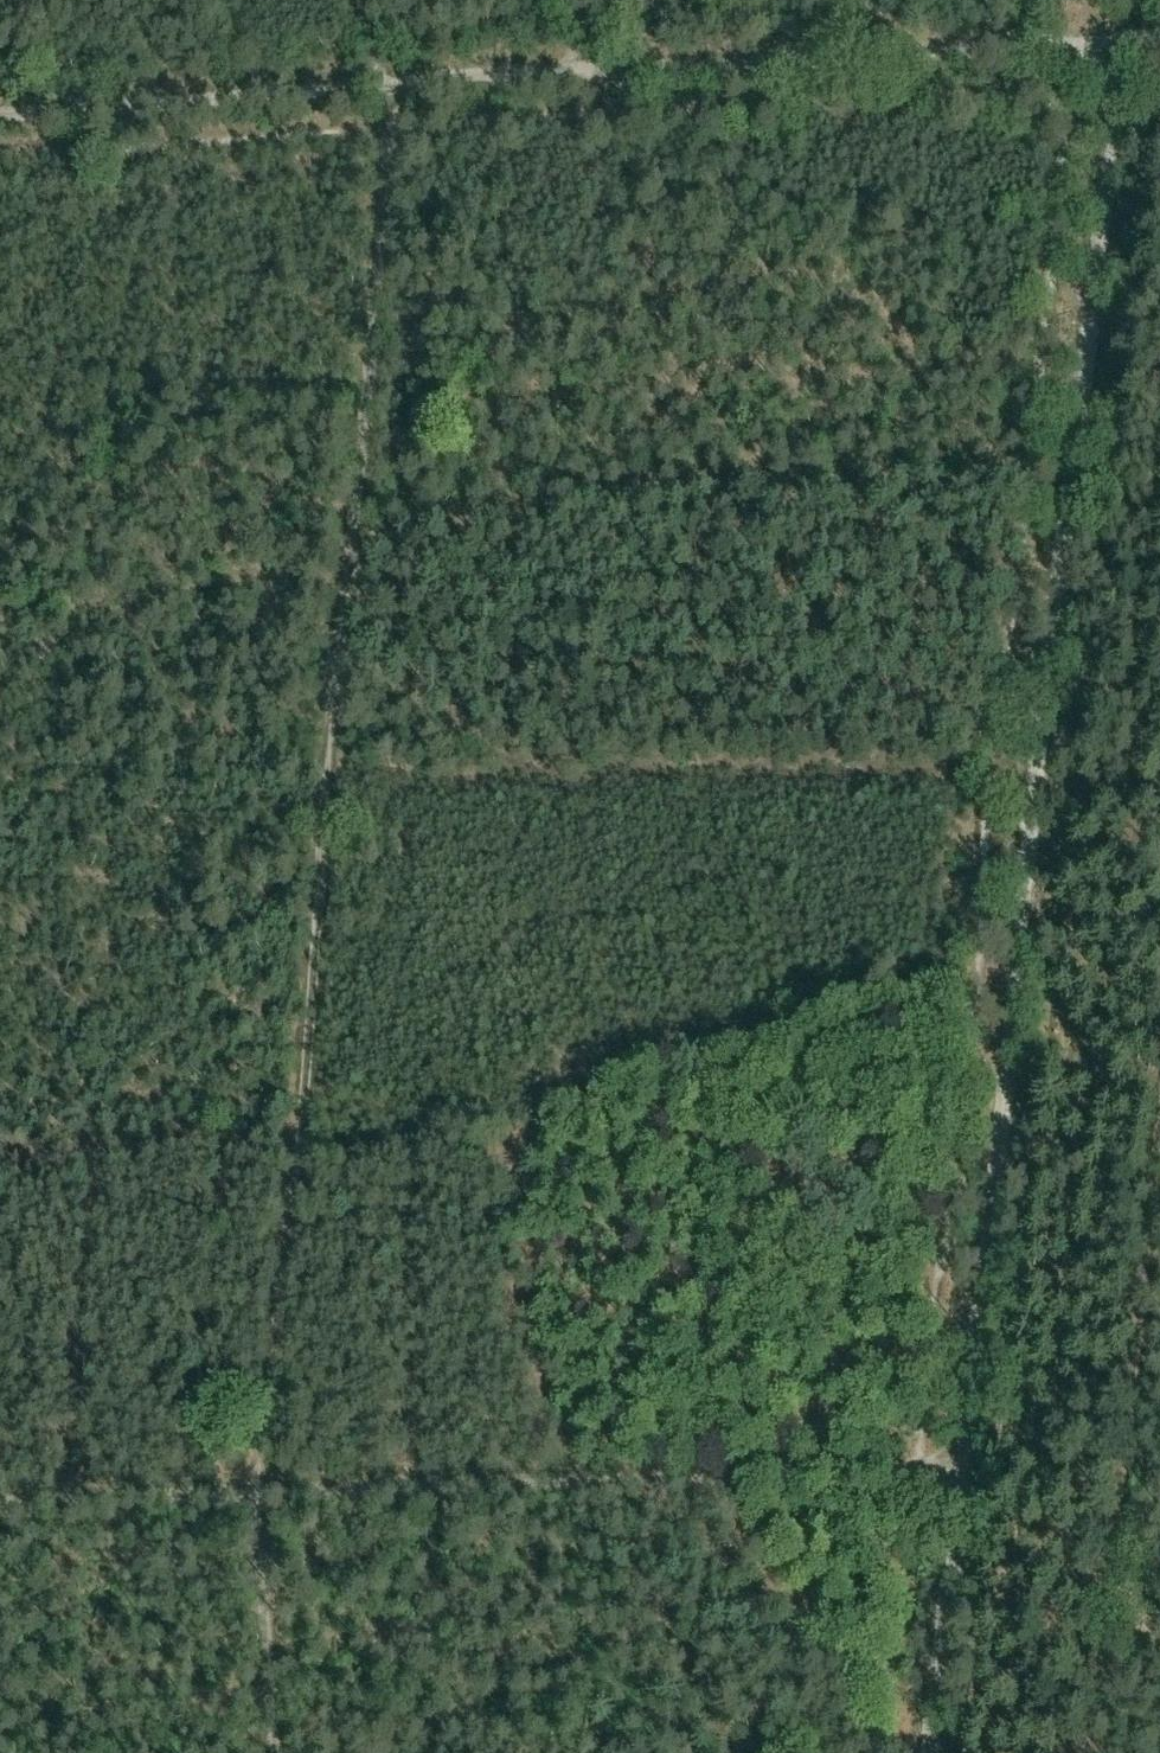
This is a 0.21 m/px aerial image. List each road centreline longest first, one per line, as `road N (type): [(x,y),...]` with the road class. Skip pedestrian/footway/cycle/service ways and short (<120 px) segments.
road 1 (track): [(930,1752),(1011,951),(1117,35)]
road 2 (track): [(401,79),(337,759),(325,787),(253,1496),(275,1752)]
road 3 (track): [(956,1481),(0,1502)]
road 4 (track): [(1034,771),(518,764),(458,738),(387,675),(350,625)]
road 5 (track): [(1159,33),(588,68)]
road 6 (track): [(0,106),(401,79)]
road 7 (track): [(588,68),(401,79)]

